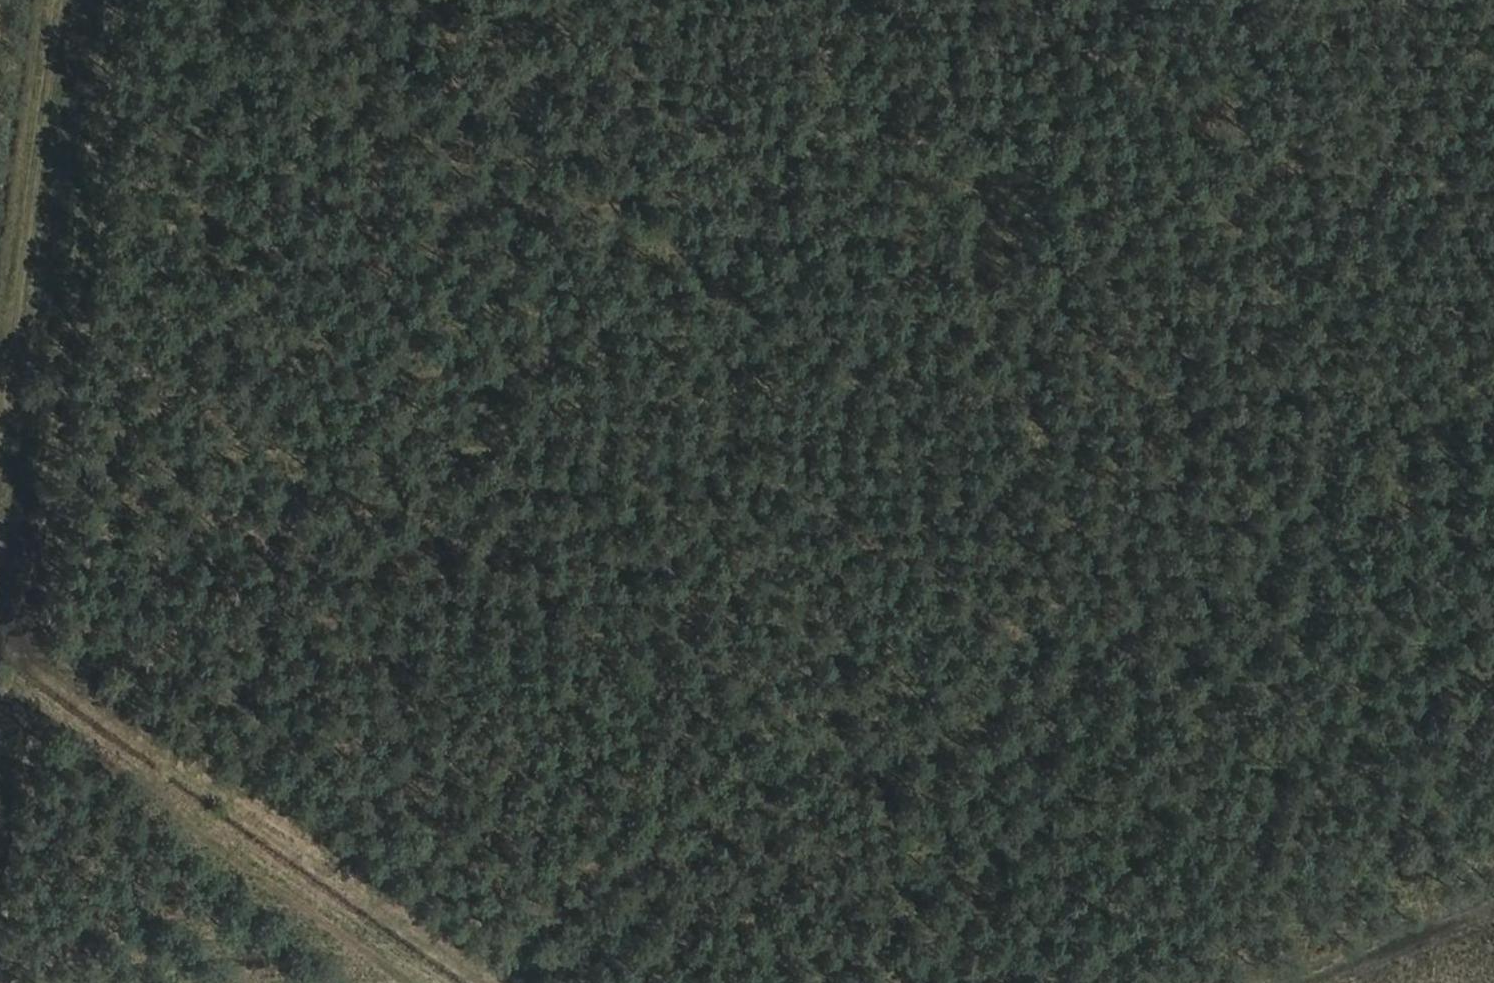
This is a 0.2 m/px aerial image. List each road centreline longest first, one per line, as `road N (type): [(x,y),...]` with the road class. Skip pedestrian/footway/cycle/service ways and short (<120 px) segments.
road 1 (track): [(0,589),(557,982)]
road 2 (track): [(0,360),(57,0)]

